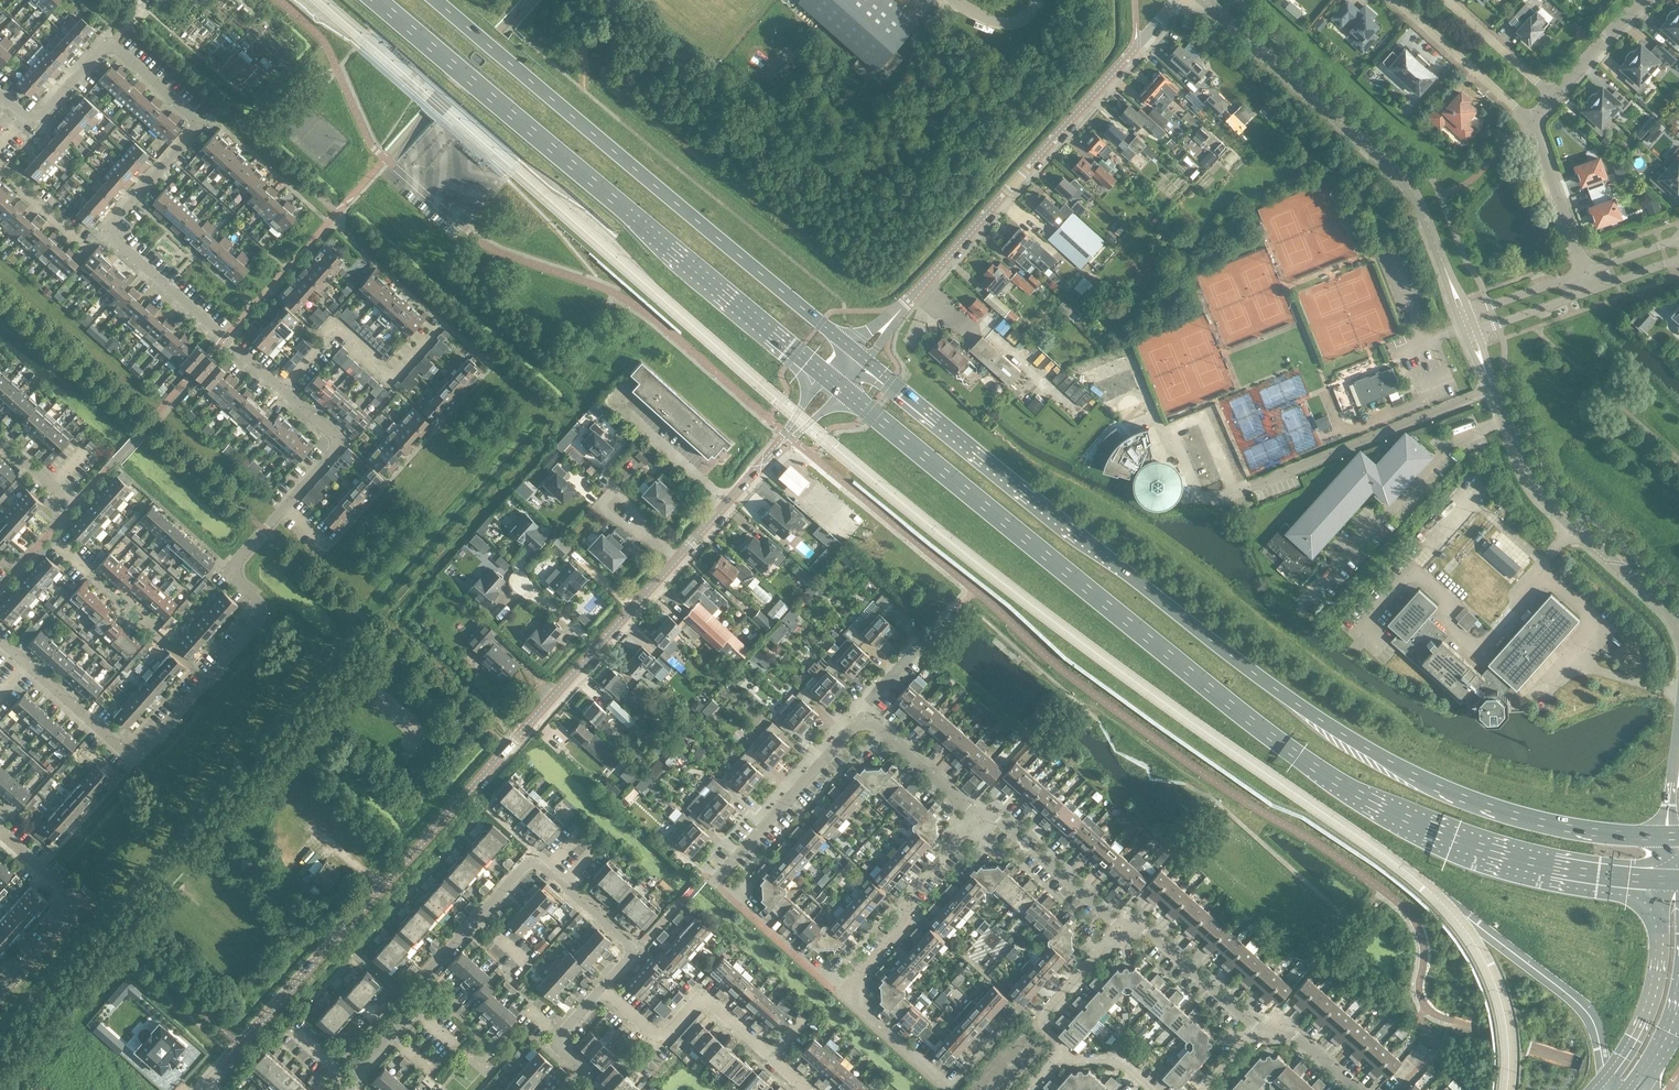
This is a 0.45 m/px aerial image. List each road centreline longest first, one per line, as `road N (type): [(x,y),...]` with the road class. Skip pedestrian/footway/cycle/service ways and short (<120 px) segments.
road 1 (trunk): [(846,391),(1366,803),(1517,858),(1662,880)]
road 2 (trunk): [(1665,836),(1558,824),(1399,768),(1232,658),(869,363)]
road 3 (tertiary): [(204,1089),(677,560)]
road 4 (residential): [(0,639),(135,761),(258,626),(260,603),(235,579),(235,563),(339,445),(282,391)]
road 5 (residential): [(282,391),(109,232),(195,132),(193,114),(112,45),(42,115),(25,119)]
road 6 (trunk): [(376,0),(826,375)]
road 7 (trunk): [(850,347),(436,0)]
road 8 (unclassified): [(898,312),(1178,0)]
road 9 (tertiary): [(1446,271),(1397,174),(1204,0)]
road 10 (tertiary): [(1678,627),(1538,493),(1493,386)]
road 11 (residential): [(282,391),(337,330),(392,379),(443,324)]
road 12 (residential): [(842,994),(911,916),(911,895),(977,816)]
road 13 (residential): [(0,833),(77,902),(0,990)]
road 14 (residential): [(716,882),(861,717)]
road 15 (secondary): [(1662,880),(1655,984),(1634,1038),(1606,1077)]
road 16 (residential): [(1259,1032),(1131,924),(1118,937)]
road 17 (residential): [(1118,937),(977,816)]
road 18 (residential): [(1398,0),(1530,119)]
road 19 (residential): [(716,882),(842,994)]
road 20 (tertiary): [(677,560),(788,435)]
road 21 (residential): [(1585,273),(1530,119)]
road 22 (residential): [(977,816),(861,717)]
road 23 (residential): [(1118,937),(1036,1027),(1058,1047)]
road 24 (residential): [(662,1039),(700,996),(770,1057)]
road 25 (residential): [(1553,94),(1447,0)]
road 26 (residential): [(842,994),(944,1085)]
road 27 (residential): [(1553,94),(1644,0)]
road 28 (residential): [(1585,273),(1470,315)]
road 29 (residential): [(1477,331),(1591,290)]

